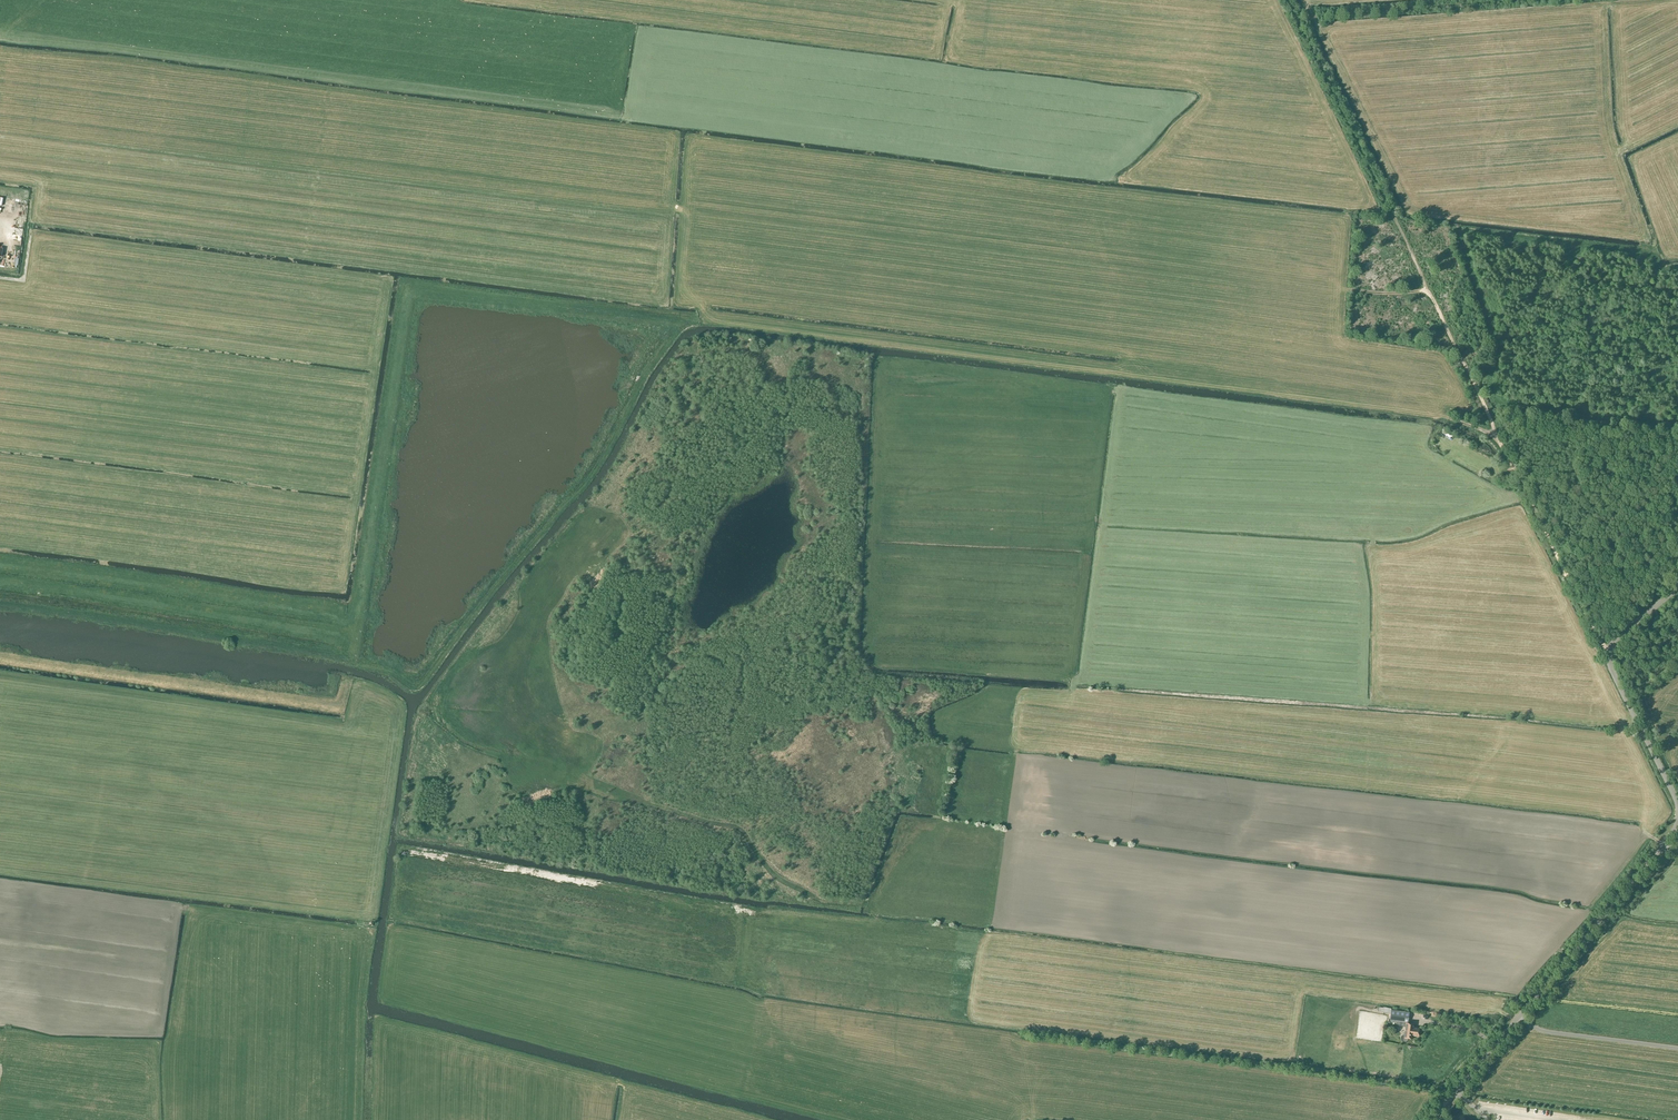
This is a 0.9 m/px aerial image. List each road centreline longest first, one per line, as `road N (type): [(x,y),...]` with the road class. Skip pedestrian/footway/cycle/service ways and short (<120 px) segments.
road 1 (tertiary): [(1431,1119),(1677,827)]
road 2 (tertiary): [(1677,805),(1610,660),(1616,641),(1677,588)]
road 3 (track): [(1500,442),(1610,660)]

